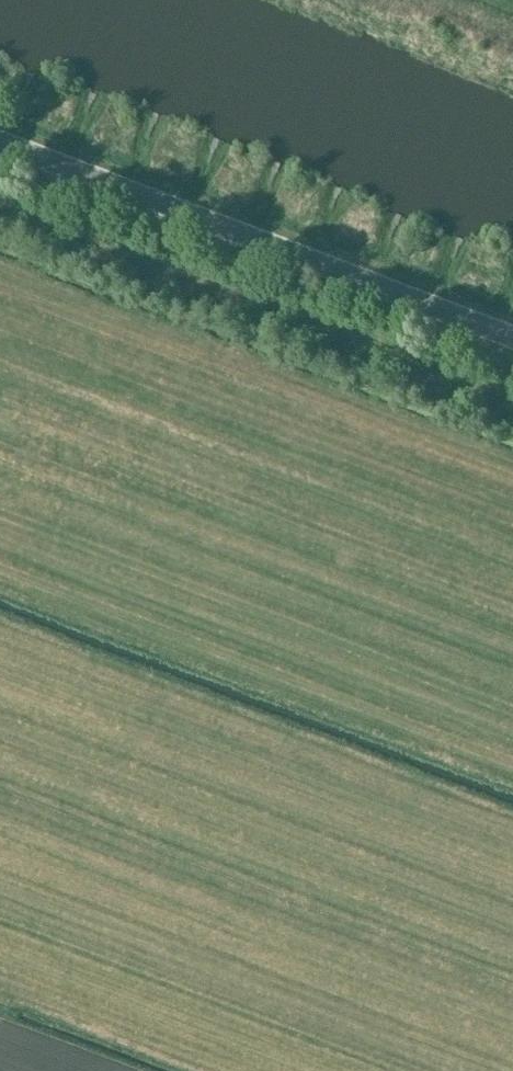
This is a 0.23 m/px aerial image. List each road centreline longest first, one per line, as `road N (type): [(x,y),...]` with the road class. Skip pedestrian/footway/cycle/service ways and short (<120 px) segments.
road 1 (tertiary): [(512,341),(0,144)]

